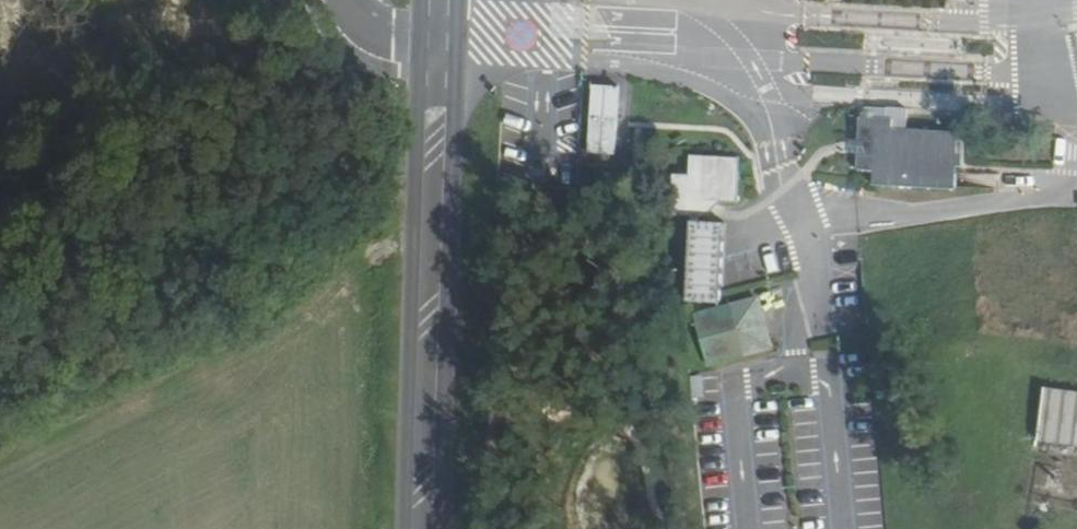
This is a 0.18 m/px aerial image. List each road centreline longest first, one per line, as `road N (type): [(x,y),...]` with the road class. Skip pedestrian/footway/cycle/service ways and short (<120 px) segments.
road 1 (secondary): [(419,528),(440,0)]
road 2 (track): [(431,233),(365,265),(300,356)]

